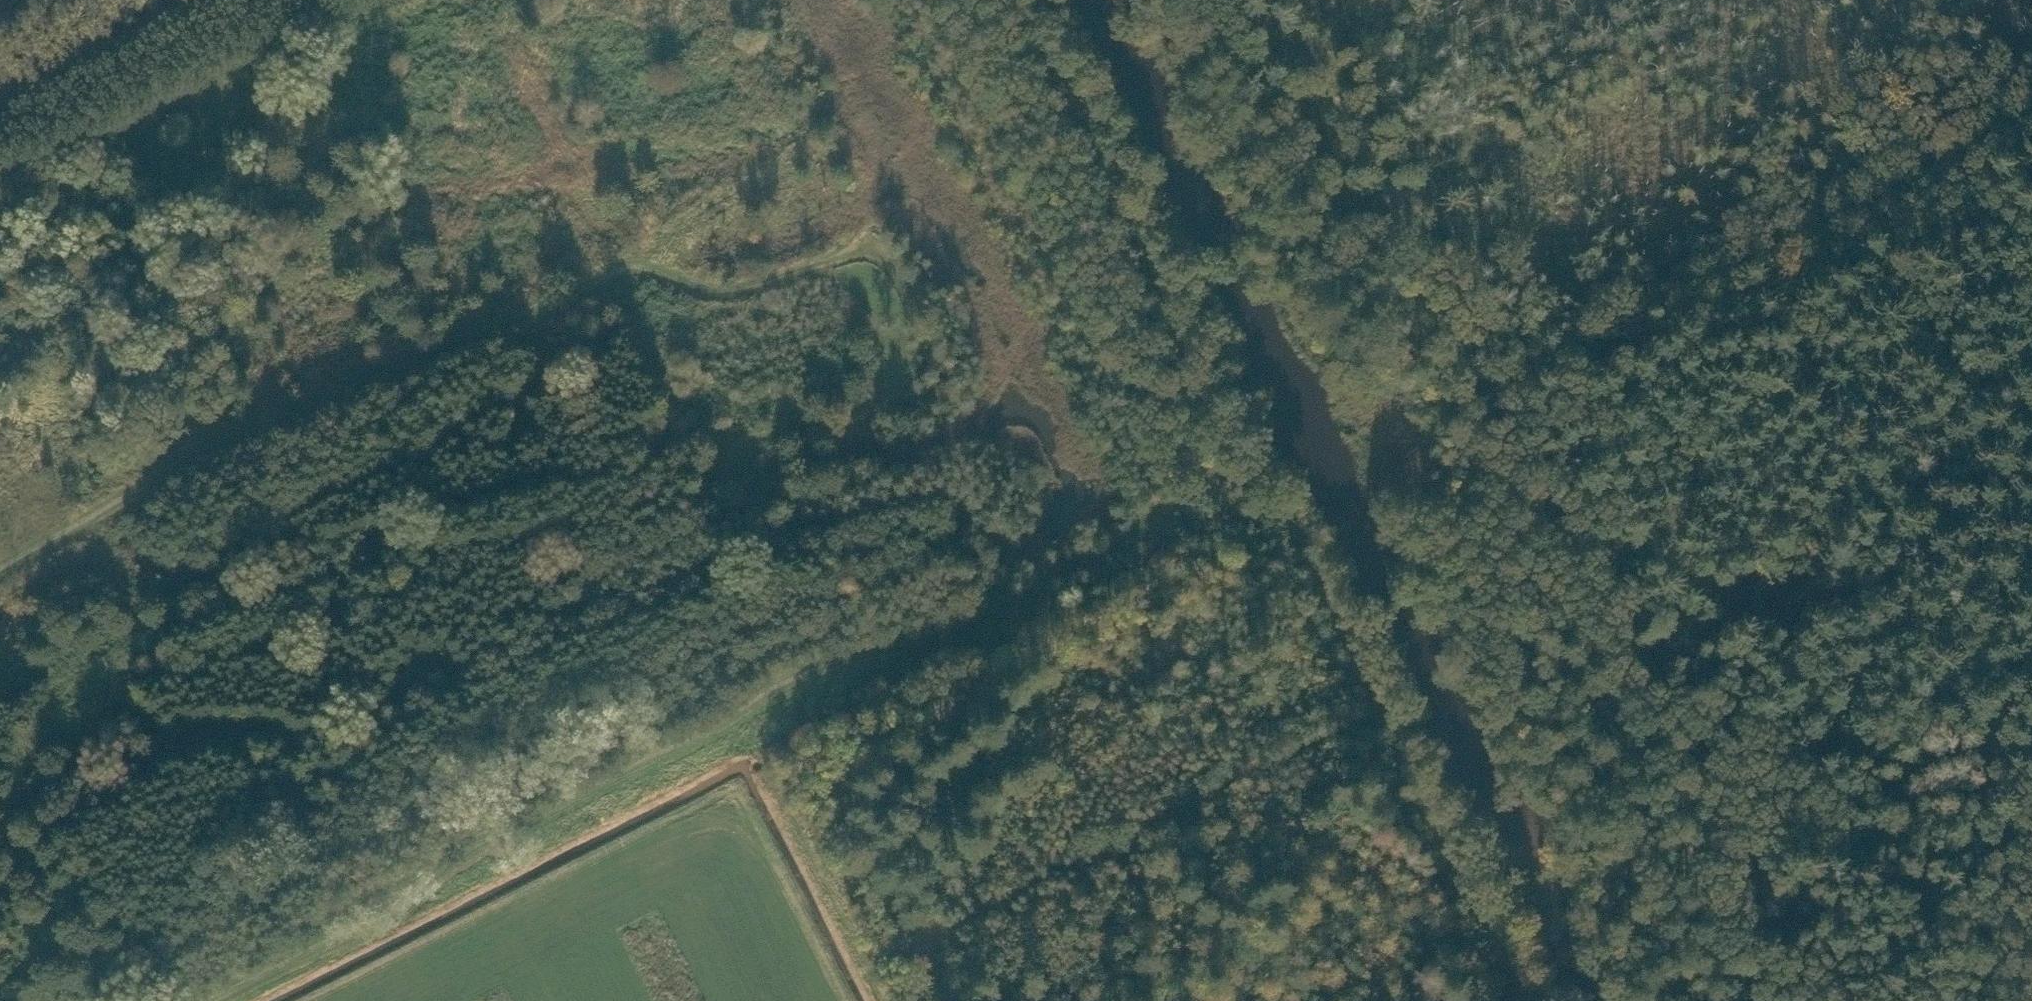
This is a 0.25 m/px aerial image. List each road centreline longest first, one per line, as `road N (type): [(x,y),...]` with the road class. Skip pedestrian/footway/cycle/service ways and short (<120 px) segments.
road 1 (track): [(732,795),(318,1000)]

